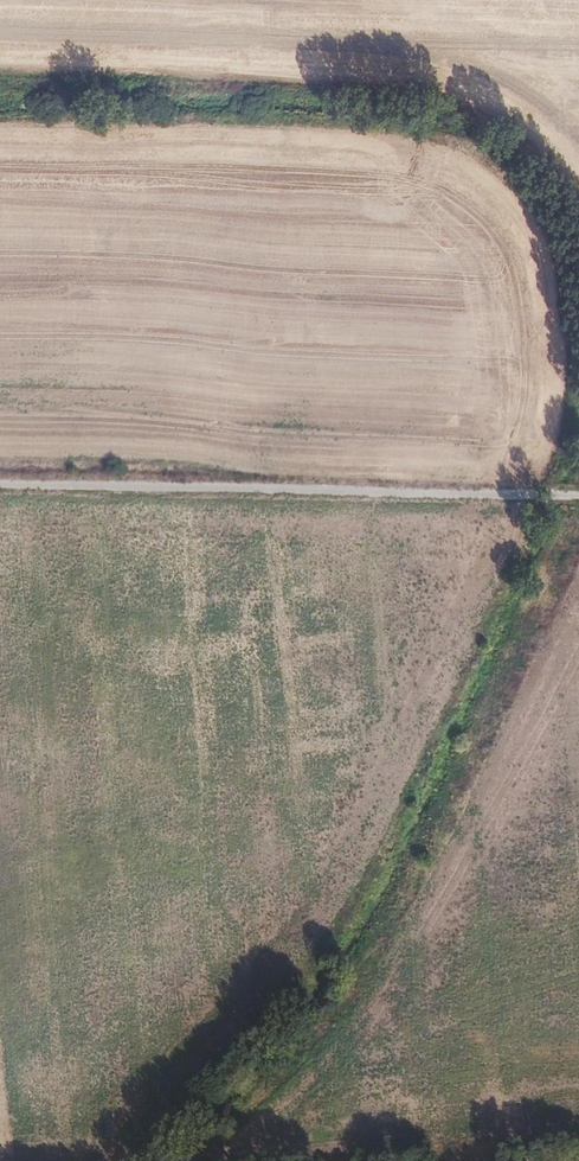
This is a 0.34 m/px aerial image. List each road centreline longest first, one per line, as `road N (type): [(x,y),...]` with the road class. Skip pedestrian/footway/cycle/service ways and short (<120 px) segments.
road 1 (track): [(0,486),(578,497)]

